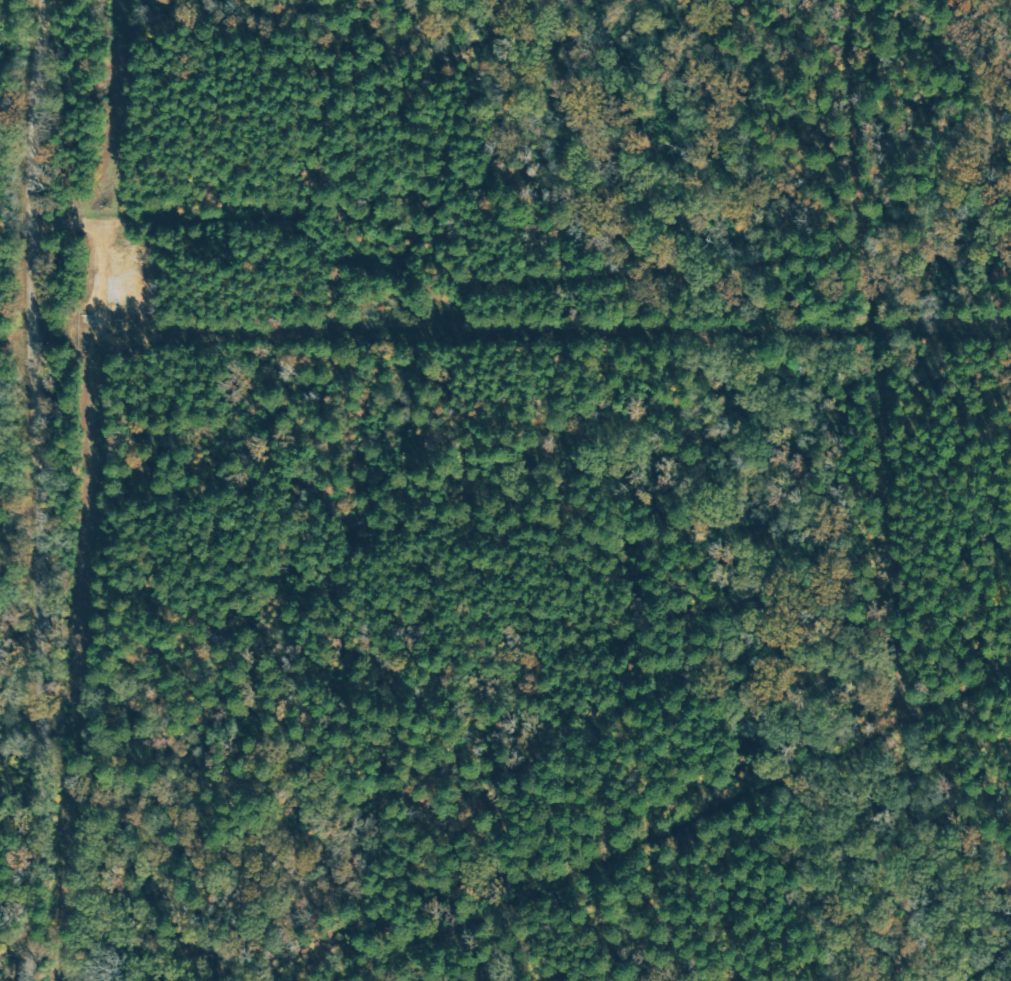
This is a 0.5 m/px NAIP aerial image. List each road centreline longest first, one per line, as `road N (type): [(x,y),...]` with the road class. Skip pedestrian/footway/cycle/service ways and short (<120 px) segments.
road 1 (residential): [(26,980),(38,960),(67,0)]

